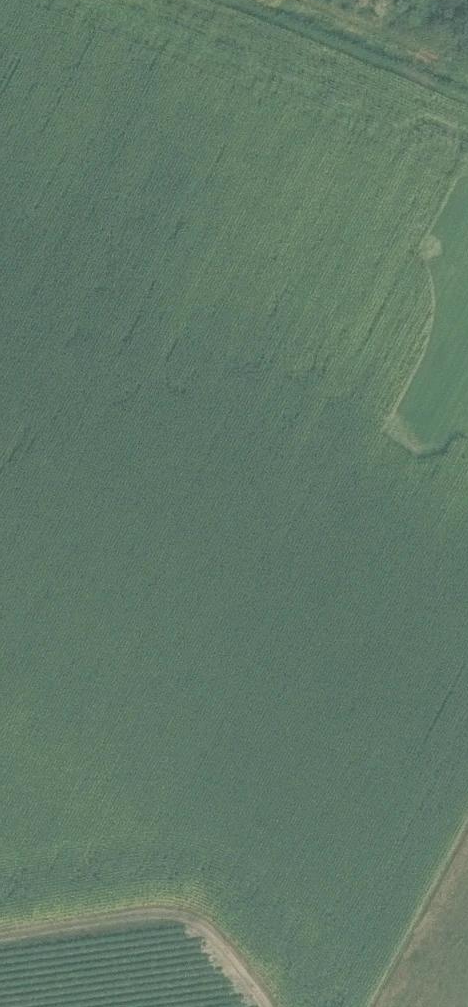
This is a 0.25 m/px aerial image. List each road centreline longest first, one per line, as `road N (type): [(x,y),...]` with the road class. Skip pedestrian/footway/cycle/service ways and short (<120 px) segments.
road 1 (track): [(0,946),(179,921),(249,1006)]

